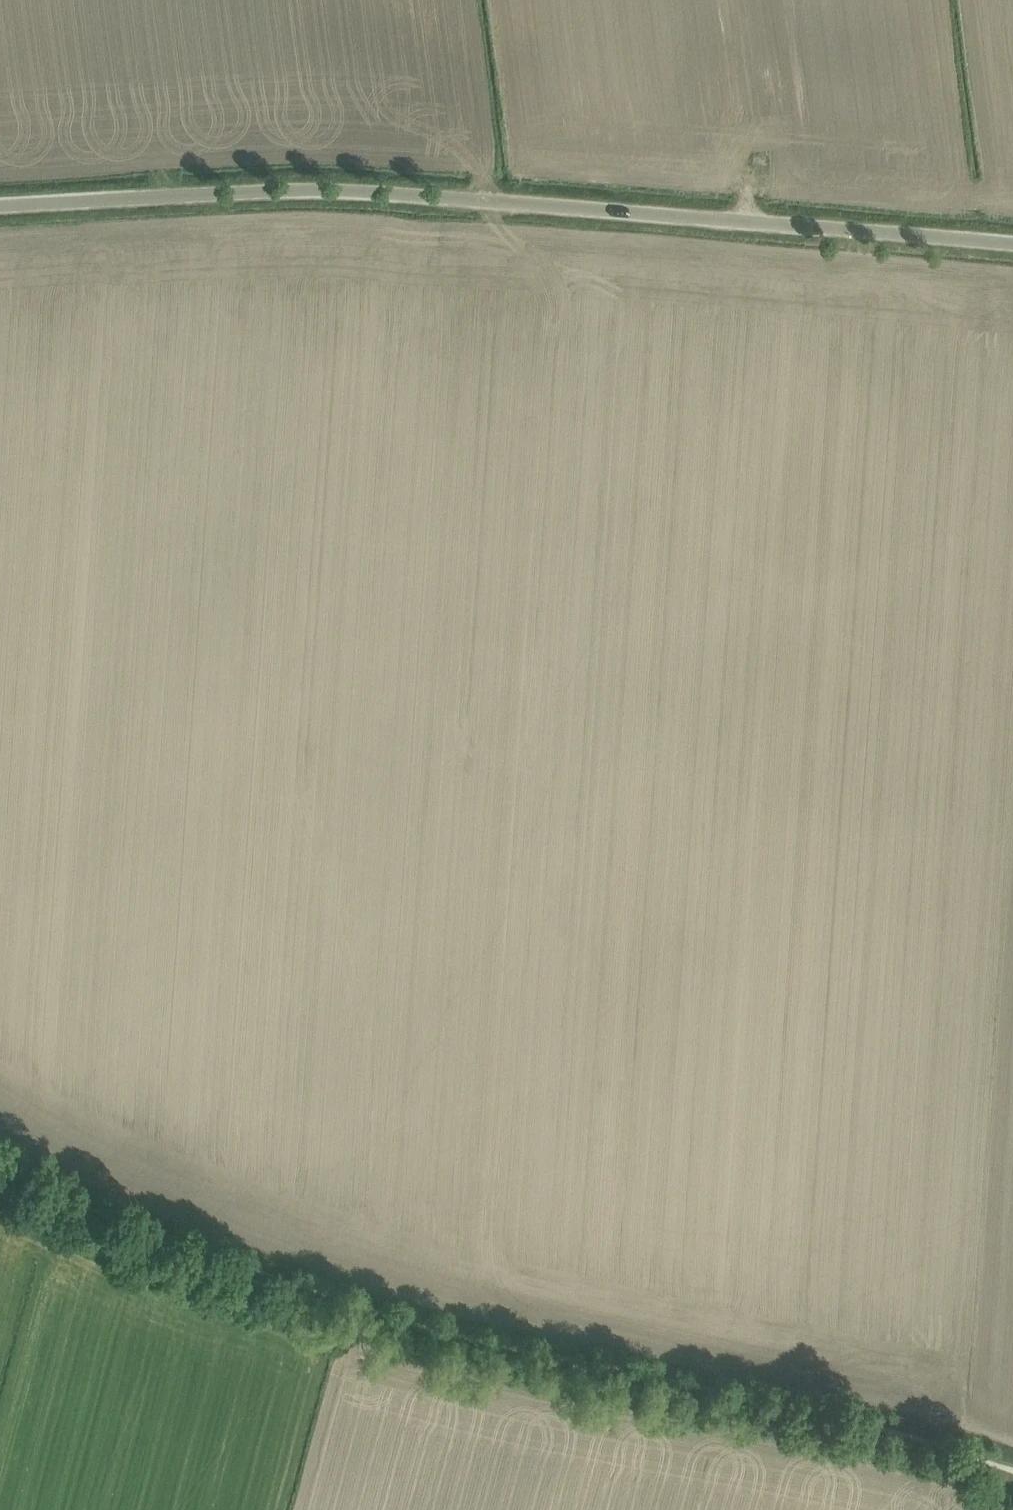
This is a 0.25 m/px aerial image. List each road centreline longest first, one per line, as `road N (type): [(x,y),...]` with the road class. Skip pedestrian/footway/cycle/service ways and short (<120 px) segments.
road 1 (unclassified): [(1012,243),(317,189),(0,206)]

